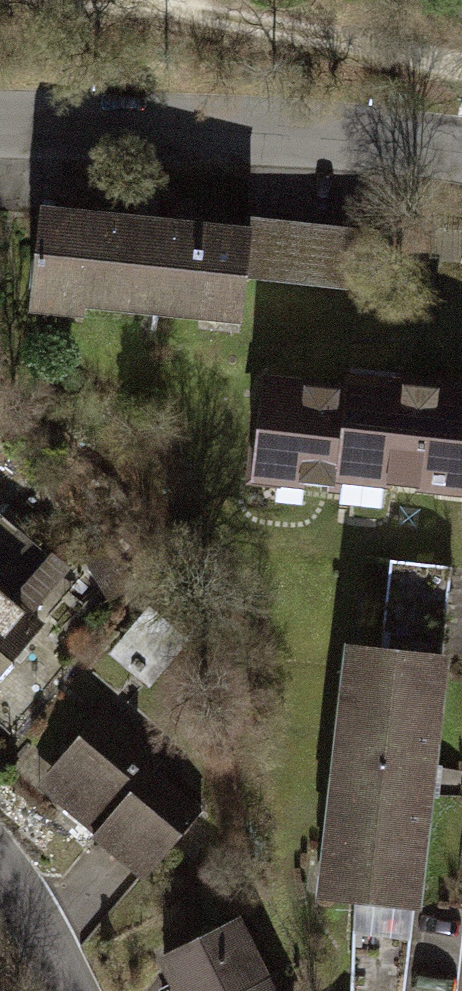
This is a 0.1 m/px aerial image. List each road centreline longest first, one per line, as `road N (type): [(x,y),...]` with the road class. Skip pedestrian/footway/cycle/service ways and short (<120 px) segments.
road 1 (unclassified): [(0,120),(363,130),(461,144)]
road 2 (track): [(171,0),(339,37),(461,79)]
road 3 (residential): [(0,863),(69,990)]

